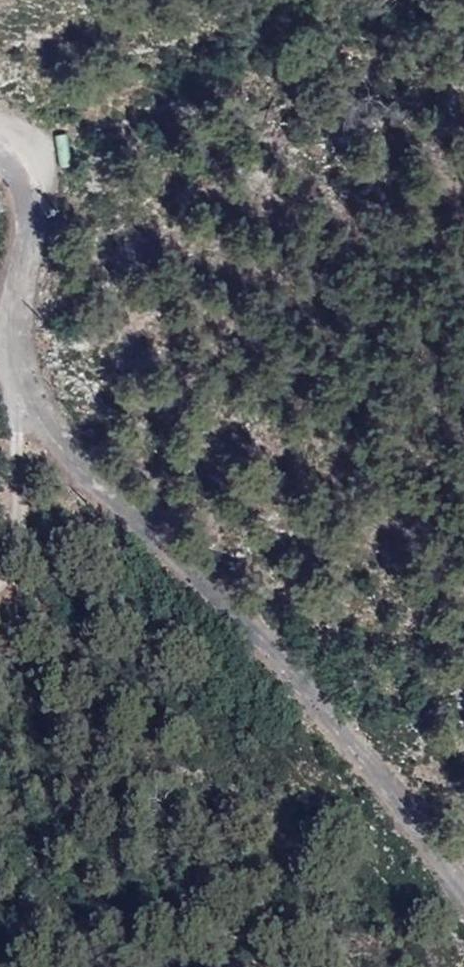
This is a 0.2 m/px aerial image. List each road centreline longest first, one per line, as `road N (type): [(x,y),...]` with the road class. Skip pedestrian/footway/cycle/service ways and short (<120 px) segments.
road 1 (unclassified): [(0,165),(15,179),(24,248),(12,364),(35,427),(333,729),(463,900)]
road 2 (track): [(12,364),(0,507)]

